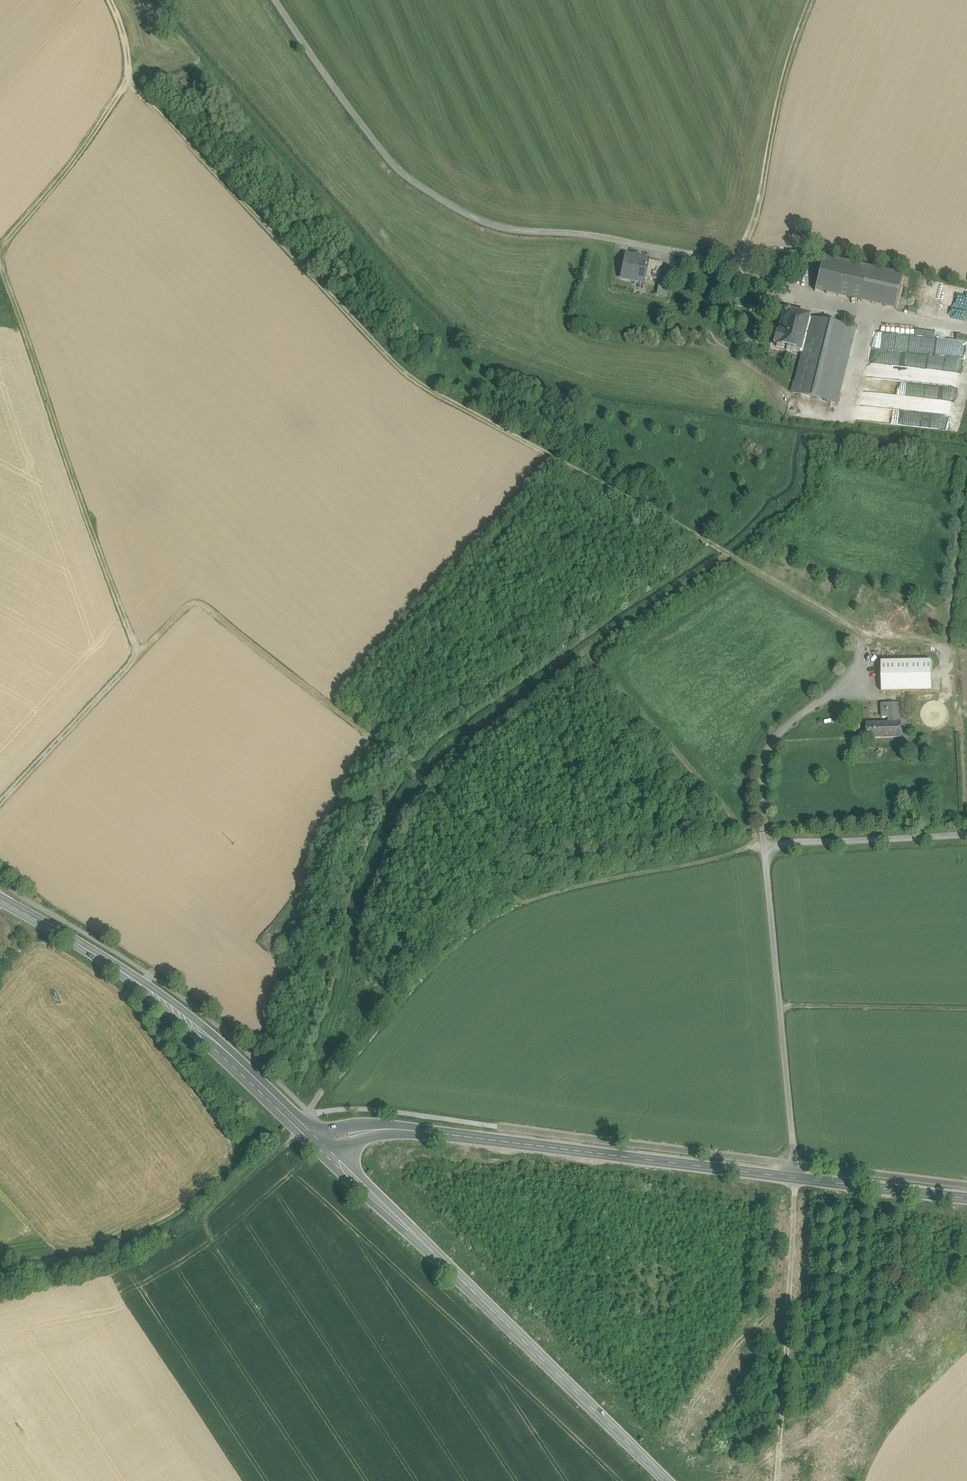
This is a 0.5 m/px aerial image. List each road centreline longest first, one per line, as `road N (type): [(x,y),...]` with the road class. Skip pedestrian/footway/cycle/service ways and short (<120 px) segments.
road 1 (track): [(763,843),(522,901),(418,774),(204,607),(187,608),(140,657),(0,263)]
road 2 (track): [(763,843),(760,769),(779,735),(844,687),(858,654),(852,631),(834,612),(414,382),(126,76)]
road 3 (secondary): [(324,1145),(388,1129),(966,1198)]
road 4 (track): [(778,1480),(795,1179),(763,843)]
road 5 (unclassified): [(741,274),(689,254),(499,227),(453,207),(381,152),(275,0)]
road 6 (track): [(262,1301),(205,1225),(208,1218),(291,1140),(459,940),(522,901)]
road 7 (track): [(811,0),(797,31),(741,274),(966,332)]
road 8 (secondary): [(668,1480),(324,1145)]
road 9 (secondary): [(324,1145),(131,978),(0,899)]
road 10 (track): [(0,249),(113,111),(130,36),(110,0)]
road 11 (track): [(0,807),(140,657)]
road 12 (track): [(966,835),(763,843)]

